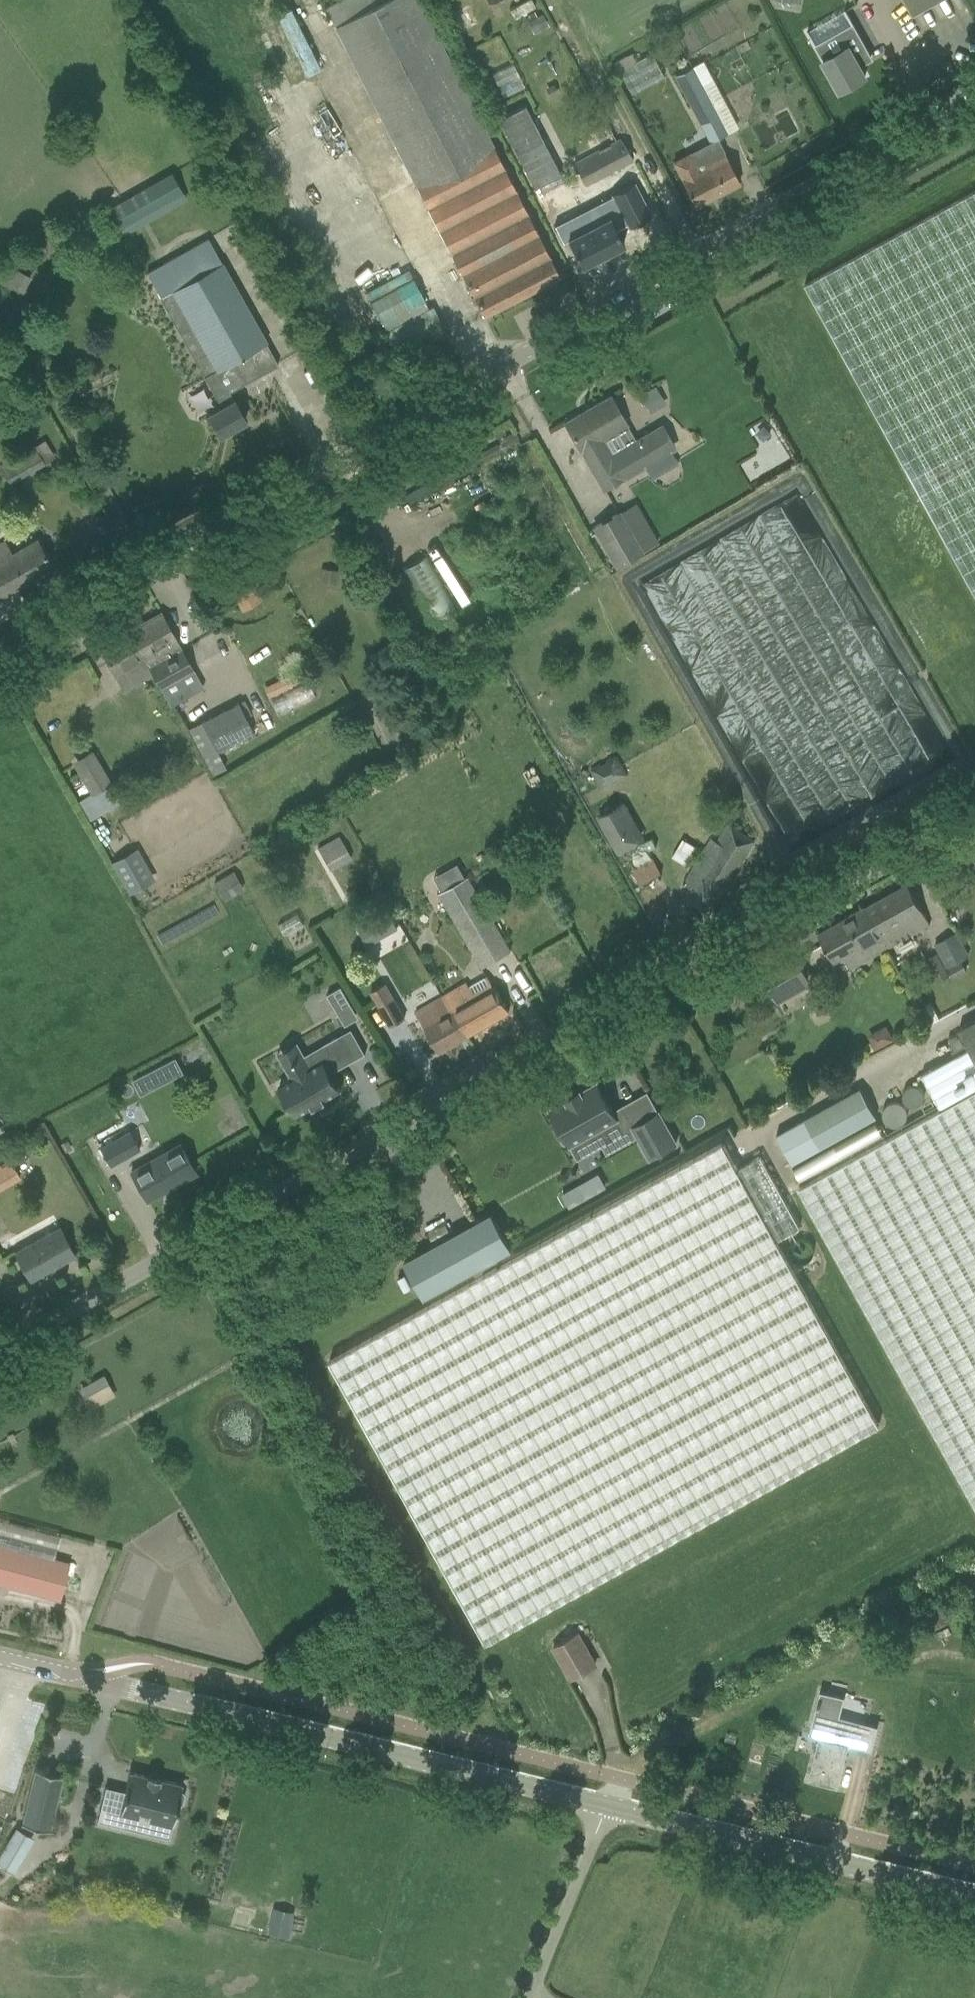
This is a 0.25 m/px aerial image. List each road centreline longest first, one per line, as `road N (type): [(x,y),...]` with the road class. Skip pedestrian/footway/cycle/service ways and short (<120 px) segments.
road 1 (tertiary): [(0,649),(974,93)]
road 2 (unclassified): [(0,1336),(974,787)]
road 3 (tertiary): [(607,1800),(0,1657)]
road 4 (tertiary): [(974,1891),(607,1800)]
road 5 (unclassified): [(533,1997),(607,1800)]

